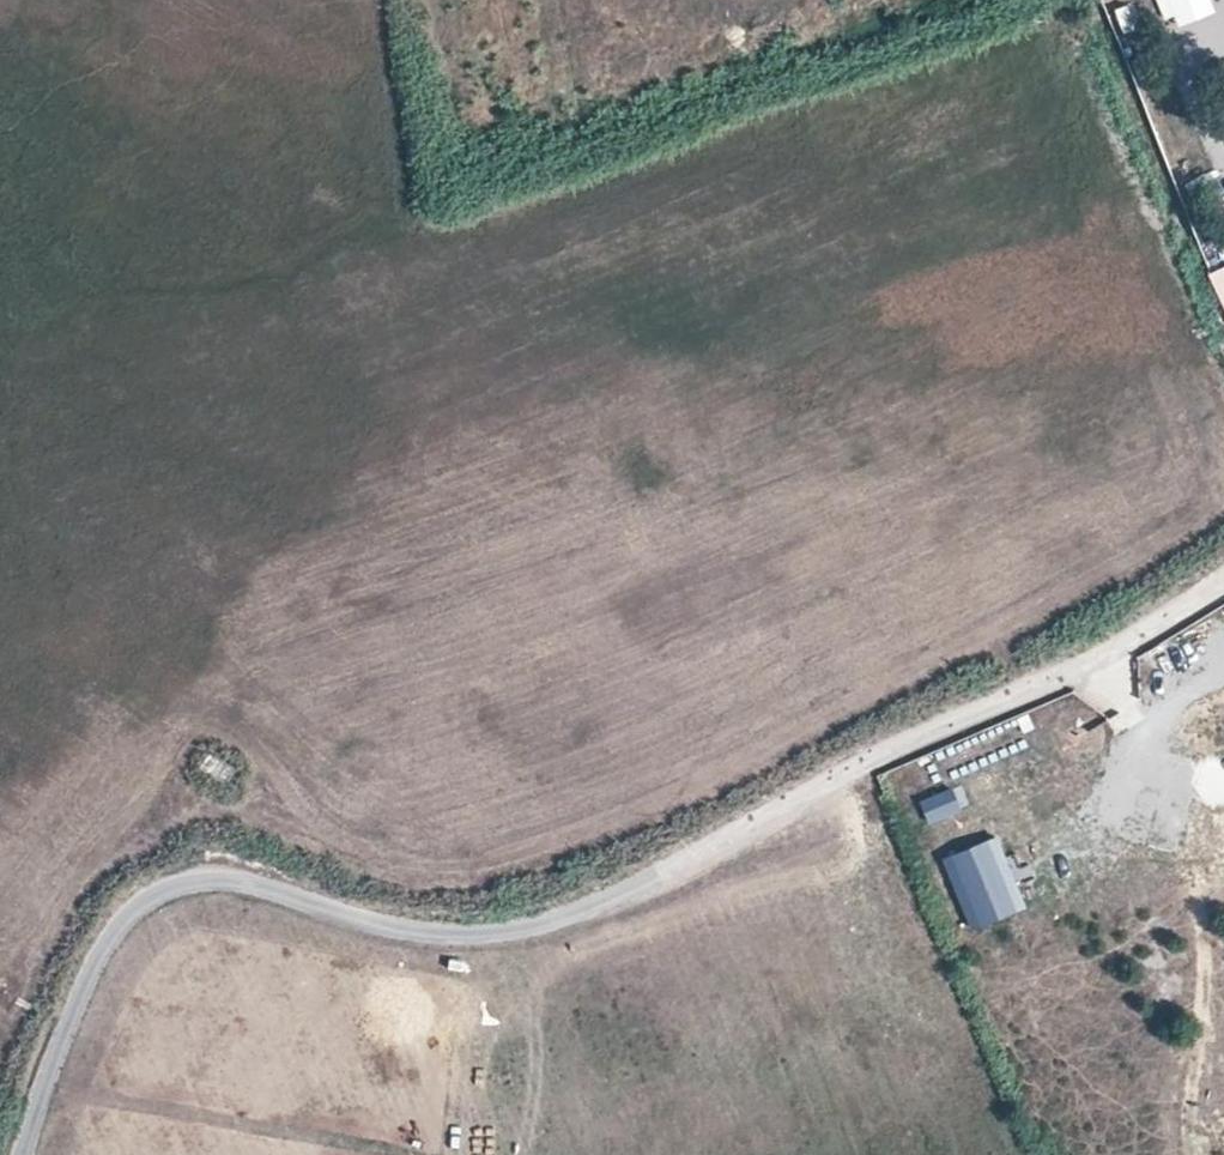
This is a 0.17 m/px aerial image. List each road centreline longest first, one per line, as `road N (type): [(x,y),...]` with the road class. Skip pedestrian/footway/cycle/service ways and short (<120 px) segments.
road 1 (unclassified): [(1223,569),(1088,657),(884,748),(568,907),(484,932),(357,920),(219,875),(167,885),(122,920),(85,979),(30,1154)]

